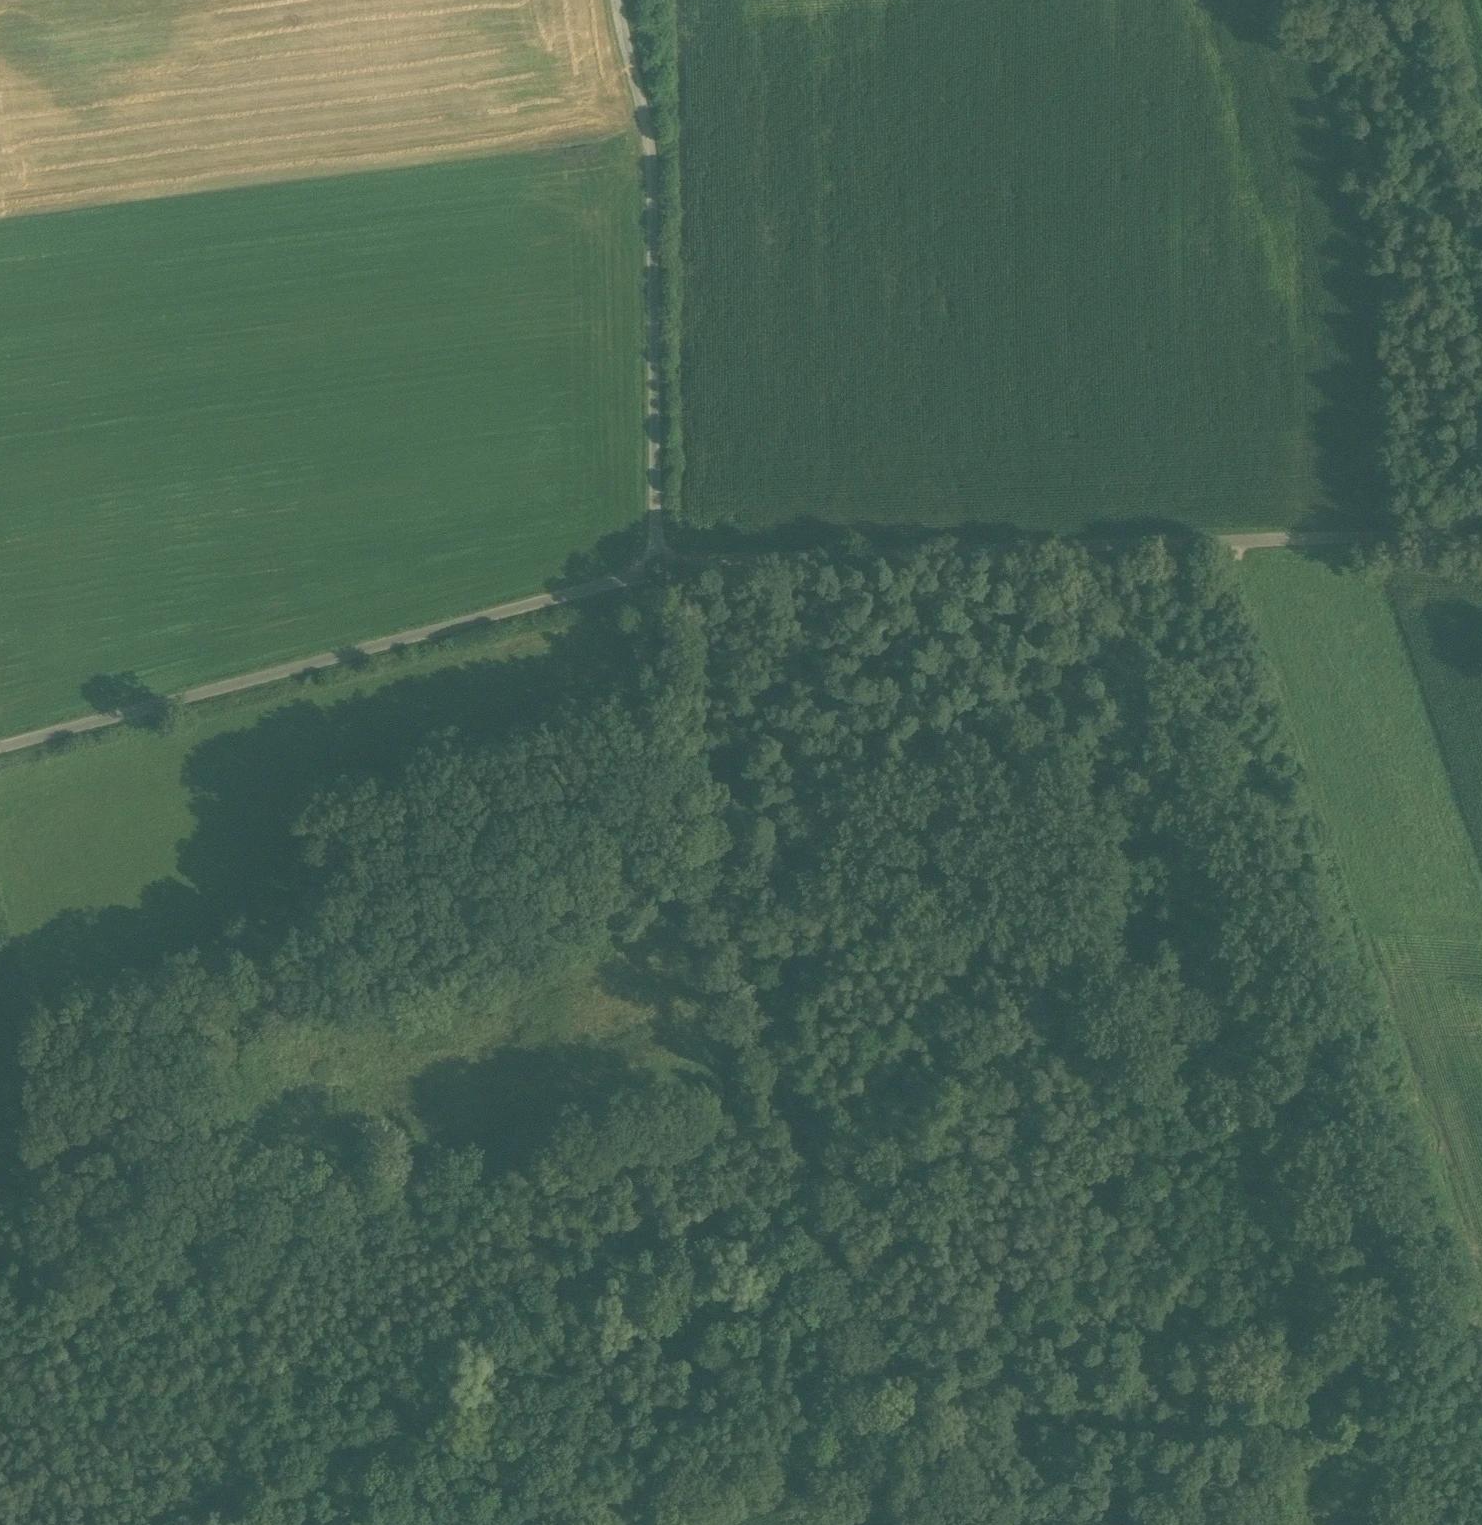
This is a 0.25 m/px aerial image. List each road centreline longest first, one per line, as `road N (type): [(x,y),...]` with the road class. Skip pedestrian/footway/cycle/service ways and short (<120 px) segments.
road 1 (track): [(660,558),(658,616),(838,1265),(915,1418),(949,1524)]
road 2 (unclassified): [(660,558),(1397,538),(1454,531),(1481,511)]
road 3 (unclassified): [(0,751),(660,558)]
road 4 (unclassified): [(621,0),(658,197),(660,558)]

